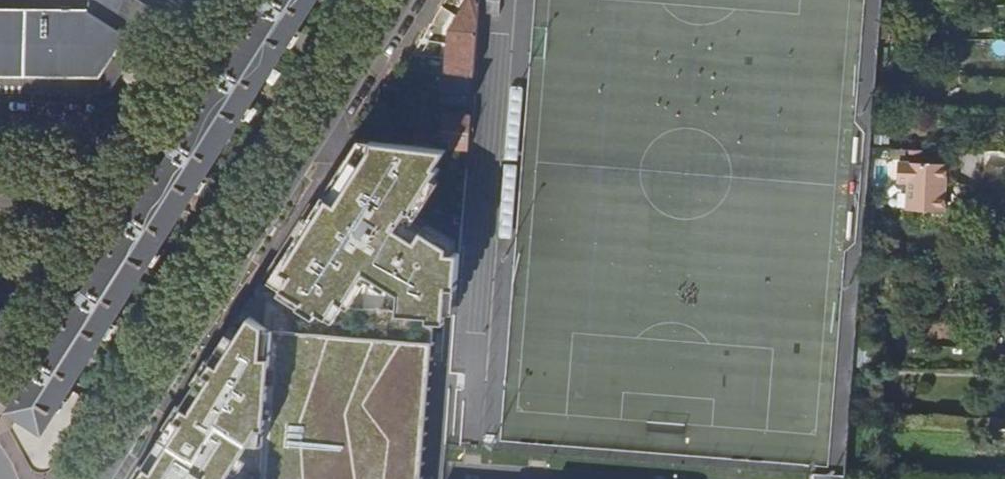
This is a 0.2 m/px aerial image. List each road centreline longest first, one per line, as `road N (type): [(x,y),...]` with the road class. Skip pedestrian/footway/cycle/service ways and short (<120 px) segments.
road 1 (residential): [(97,478),(403,0)]
road 2 (residential): [(0,345),(142,120)]
road 3 (residential): [(142,120),(0,117)]
road 4 (residential): [(142,120),(211,11)]

